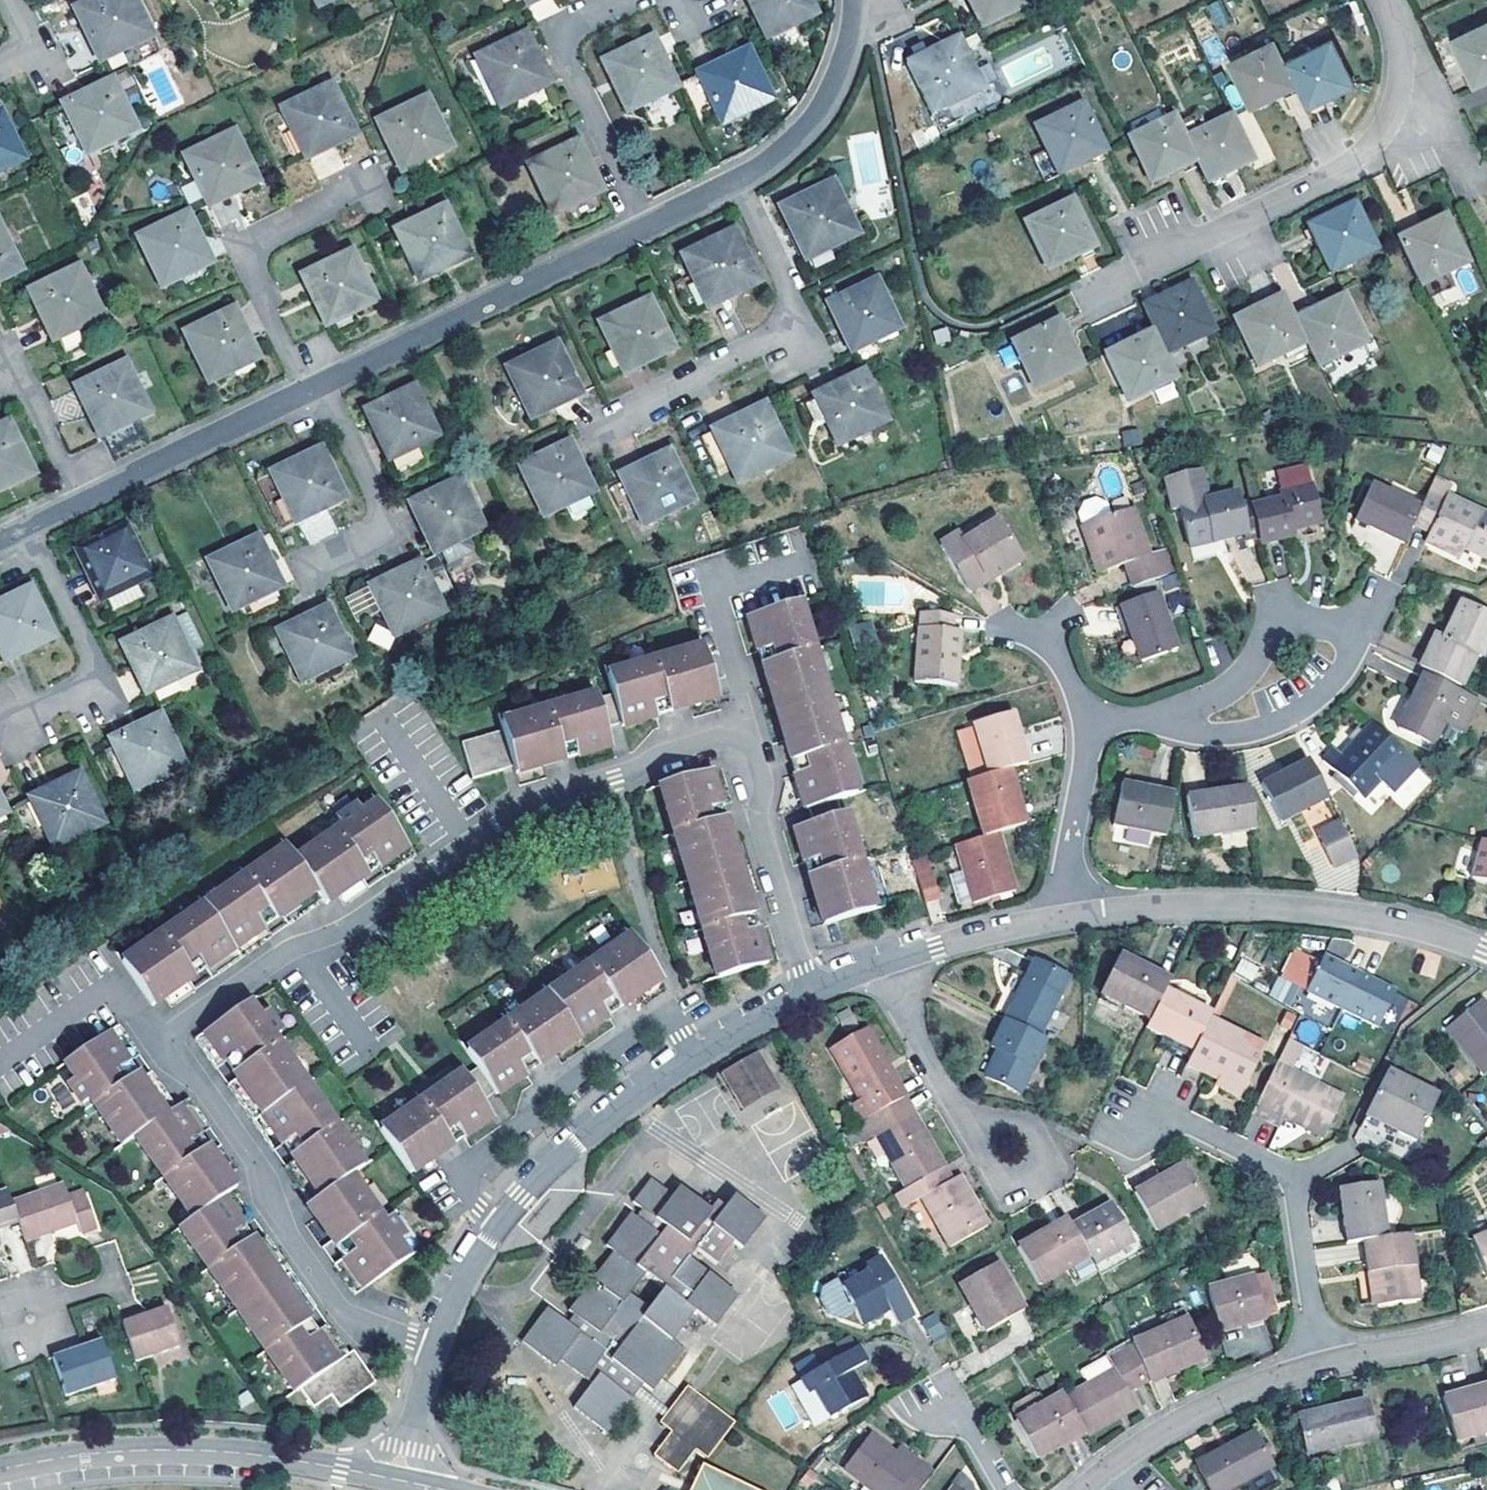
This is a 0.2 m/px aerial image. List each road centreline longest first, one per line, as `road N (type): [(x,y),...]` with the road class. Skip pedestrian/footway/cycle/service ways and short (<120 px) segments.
road 1 (residential): [(811,990),(757,811),(764,786),(755,750),(721,736),(527,802),(351,927),(299,944),(178,1028),(174,1045),(256,1162),(285,1236),(338,1306),(433,1348)]
road 2 (residential): [(0,541),(754,171),(795,140),(825,100),(851,36),(854,0)]
road 3 (residential): [(811,990),(679,1065),(579,1139),(483,1241),(433,1348)]
road 4 (residential): [(1486,950),(1429,931),(1269,906),(1178,905),(1074,917)]
road 5 (residential): [(0,1469),(166,1450),(255,1453),(401,1478)]
road 6 (residential): [(1384,0),(1399,35),(1400,65),(1381,133),(1365,155),(1198,239)]
road 7 (residential): [(1112,1466),(1252,1386),(1323,1365)]
road 8 (residential): [(887,961),(948,1093),(1013,1155)]
road 9 (residential): [(1192,719),(1209,735),(1248,733),(1306,705),(1336,677),(1349,640)]
road 10 (residential): [(1349,640),(1283,630),(1192,719)]
road 11 (residential): [(1074,917),(1070,864),(1097,726)]
road 12 (residential): [(1074,917),(887,961)]
road 13 (residential): [(1323,1365),(1293,1176)]
road 14 (residential): [(1323,1365),(1486,1327)]
road 15 (residential): [(1293,1176),(1186,1120),(1142,1124)]
road 16 (residential): [(433,1348),(401,1478)]

